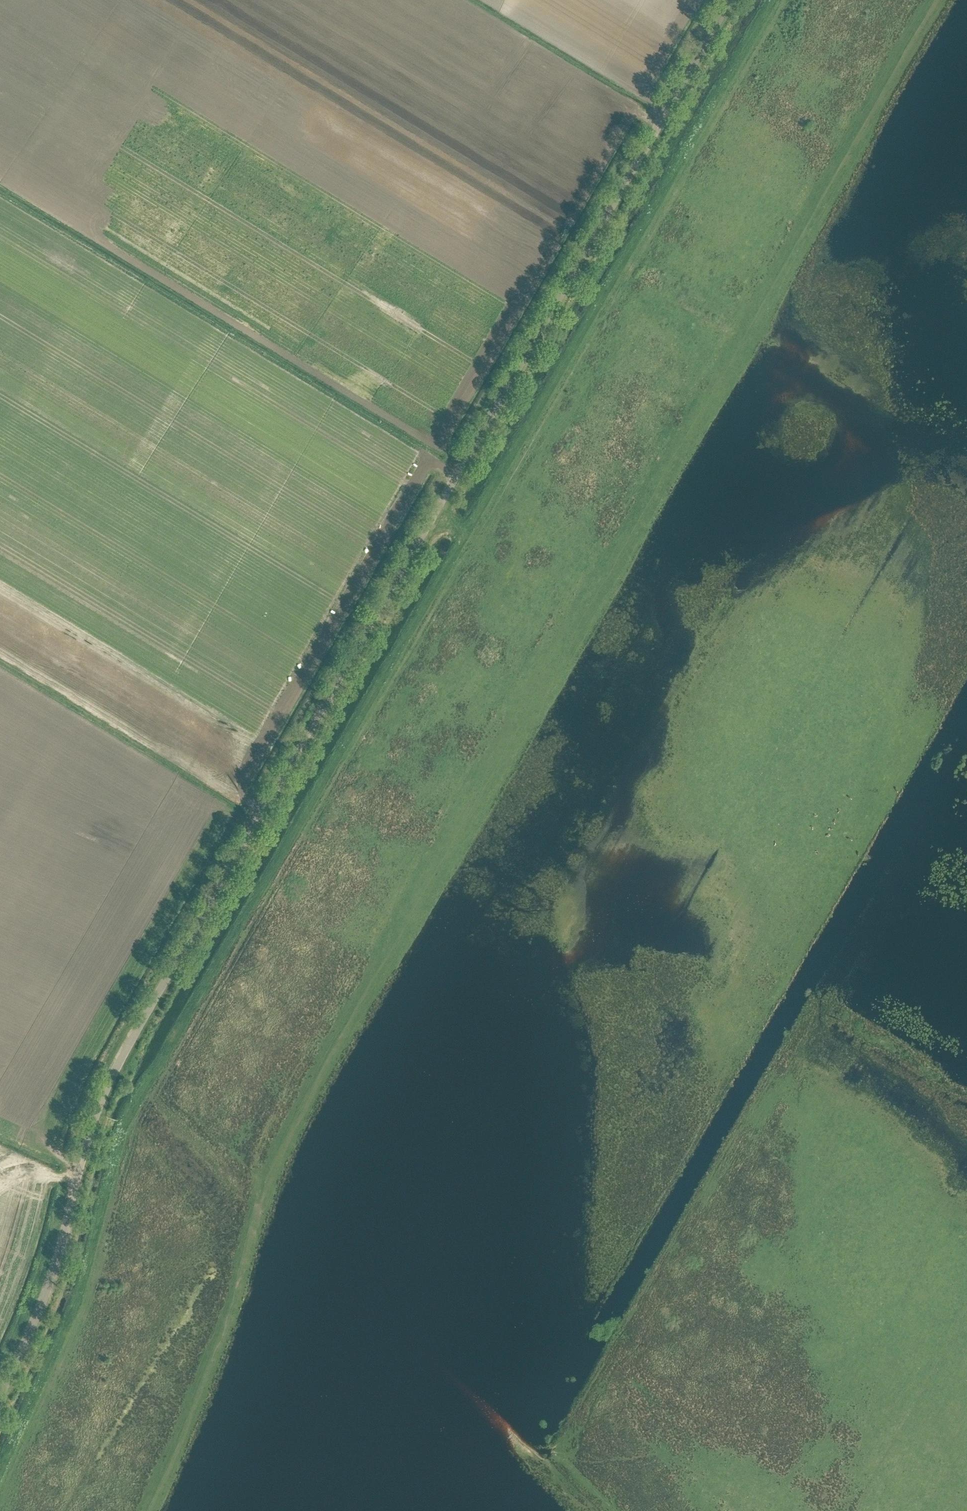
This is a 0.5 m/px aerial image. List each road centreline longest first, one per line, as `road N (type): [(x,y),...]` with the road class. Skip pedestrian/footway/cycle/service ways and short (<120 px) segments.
road 1 (tertiary): [(0,1402),(54,1278),(109,1084),(731,0)]

